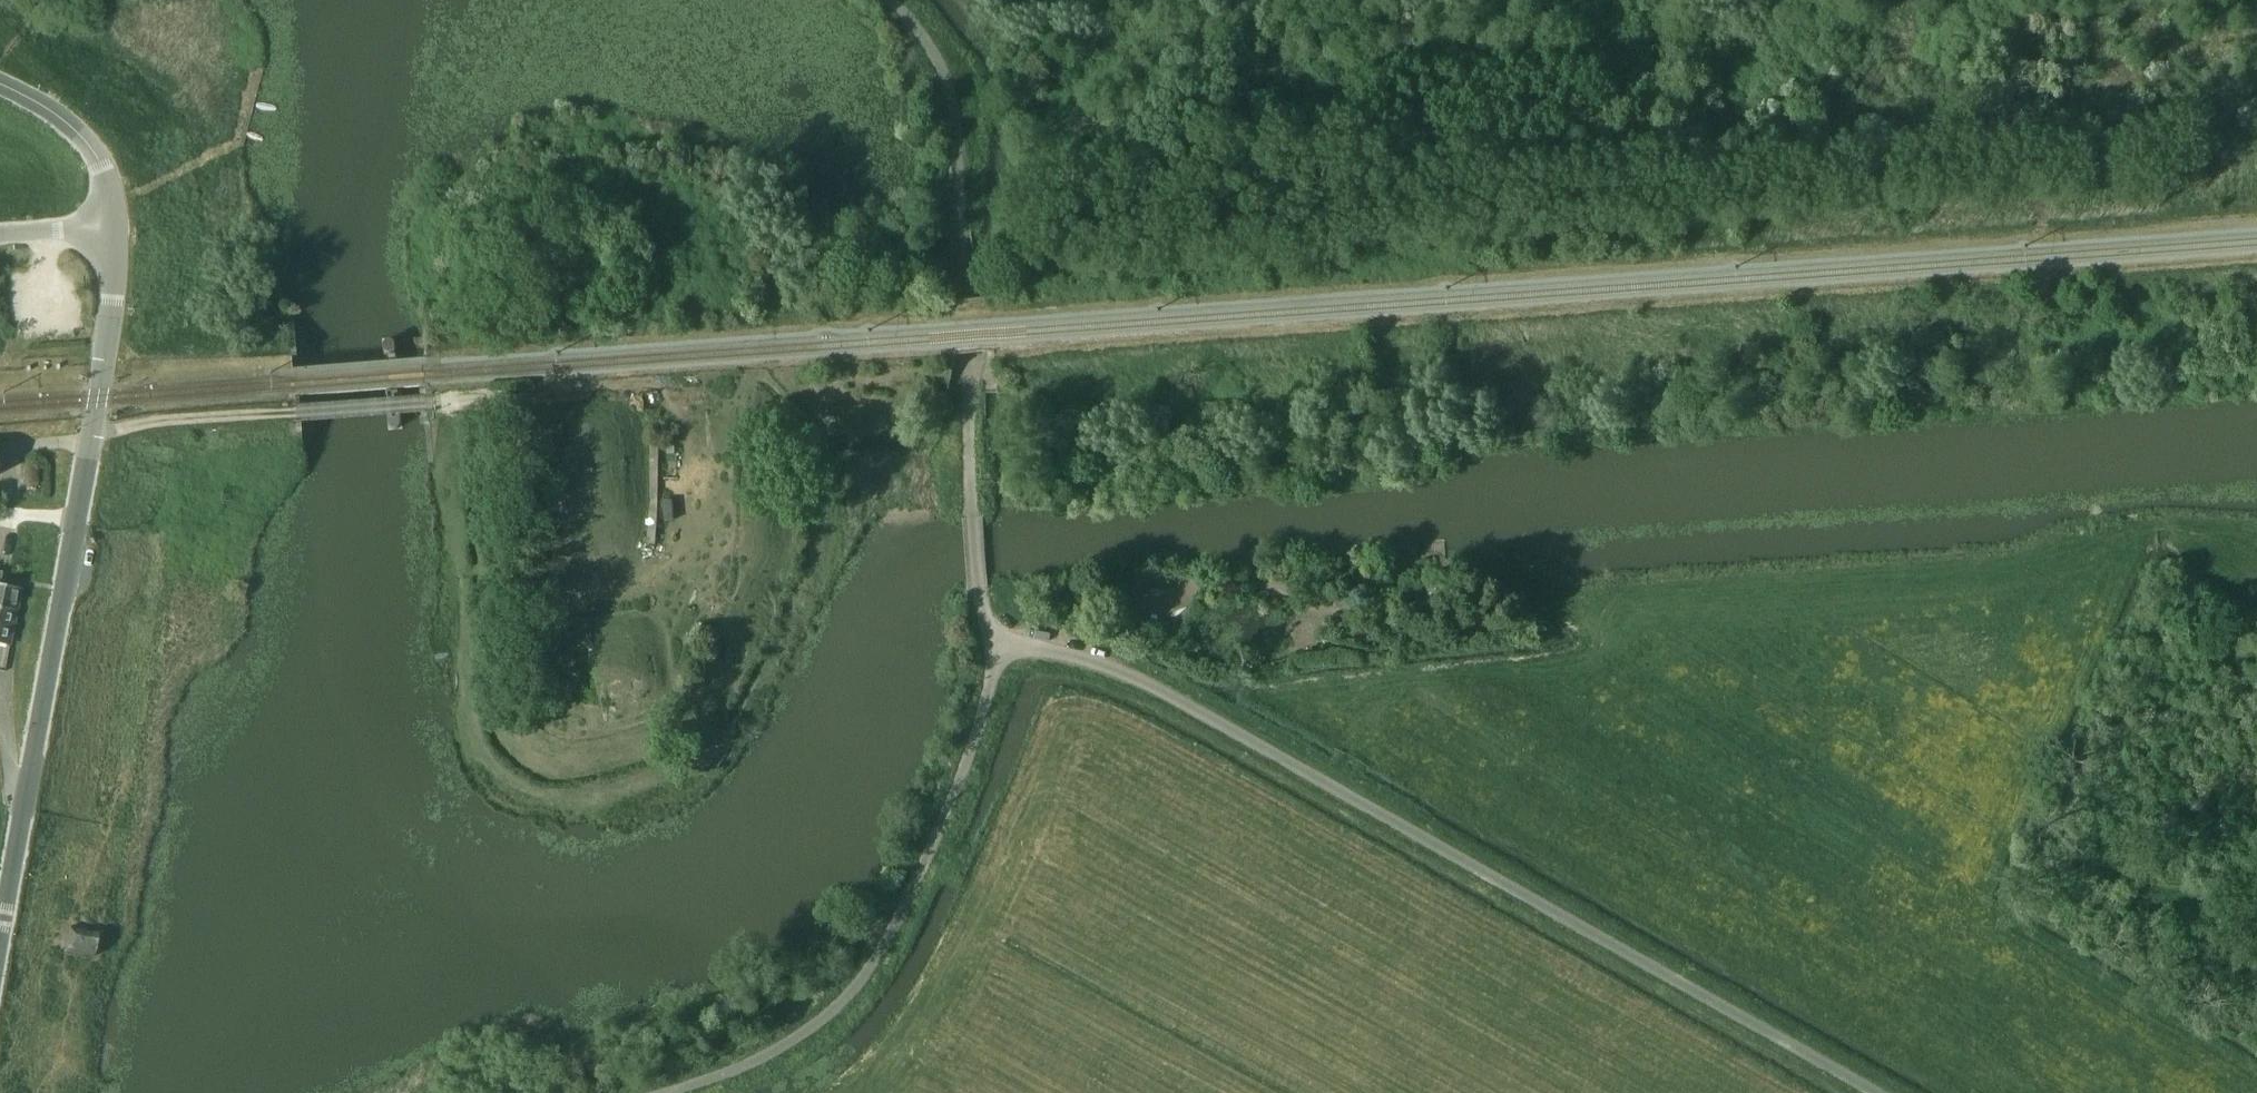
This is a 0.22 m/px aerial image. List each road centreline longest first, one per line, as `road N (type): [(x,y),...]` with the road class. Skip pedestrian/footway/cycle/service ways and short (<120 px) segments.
road 1 (unclassified): [(992,651),(1088,658),(1152,689),(1874,1092)]
road 2 (unclassified): [(0,932),(116,315),(117,228)]
road 3 (unclassified): [(672,1092),(725,1077),(795,1041),(856,991),(906,919),(971,750),(992,651)]
road 4 (unclassified): [(891,0),(916,21),(963,124),(978,355),(969,406),(974,518)]
road 5 (unclassified): [(117,228),(112,186),(82,132),(0,85)]
road 6 (unclassified): [(992,651),(974,518)]

